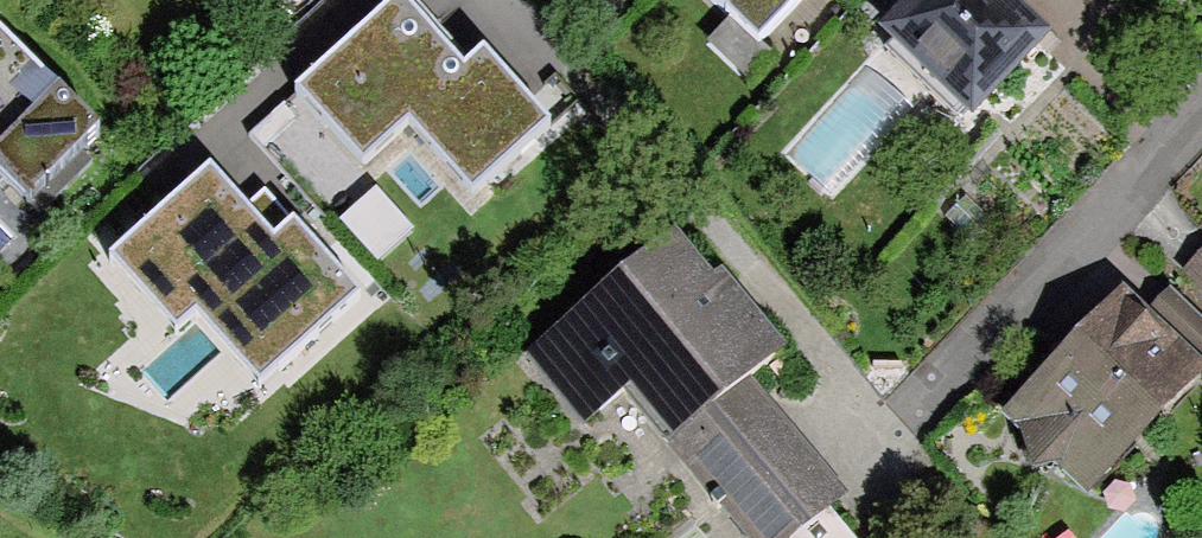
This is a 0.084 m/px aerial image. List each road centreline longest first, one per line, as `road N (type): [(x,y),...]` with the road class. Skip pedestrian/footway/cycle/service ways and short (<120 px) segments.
road 1 (residential): [(1201,96),(891,420)]

